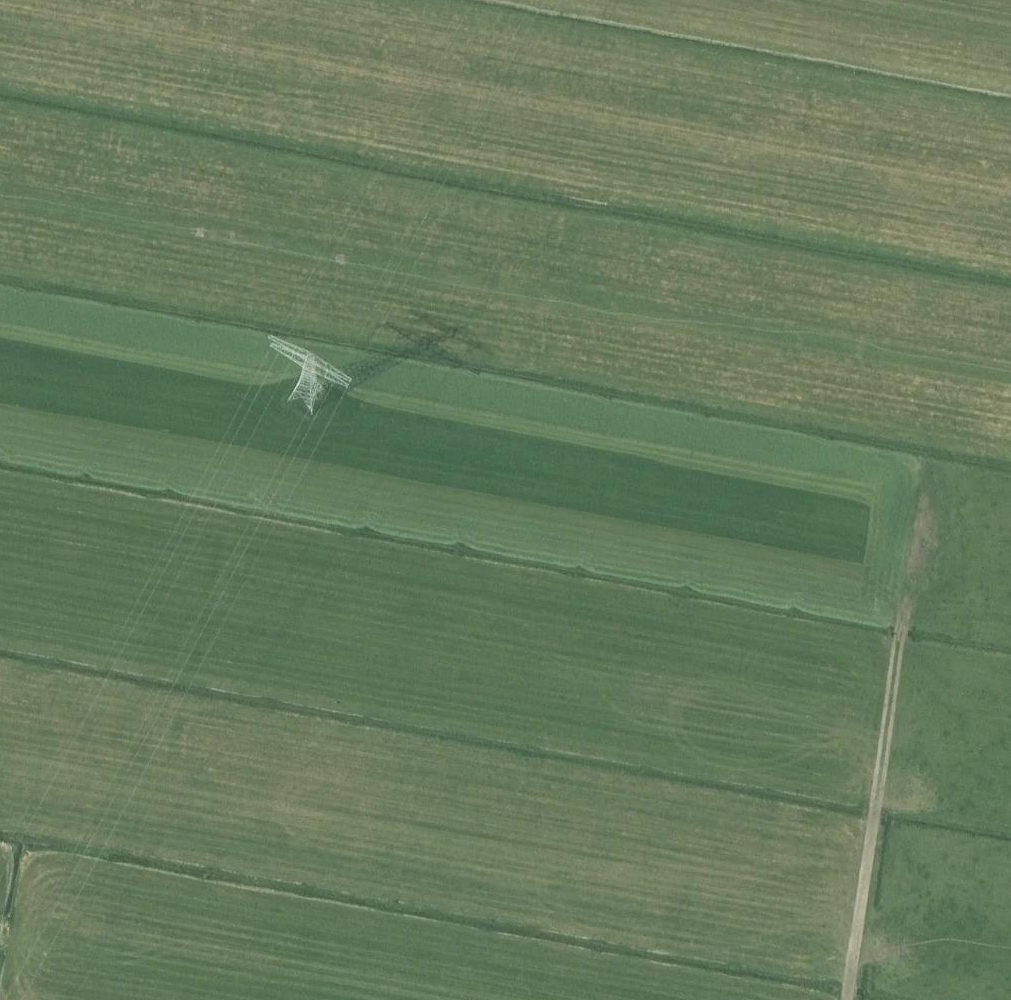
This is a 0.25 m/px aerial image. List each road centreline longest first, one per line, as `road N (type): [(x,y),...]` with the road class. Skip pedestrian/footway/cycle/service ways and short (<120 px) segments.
road 1 (track): [(897,648),(848,999)]

